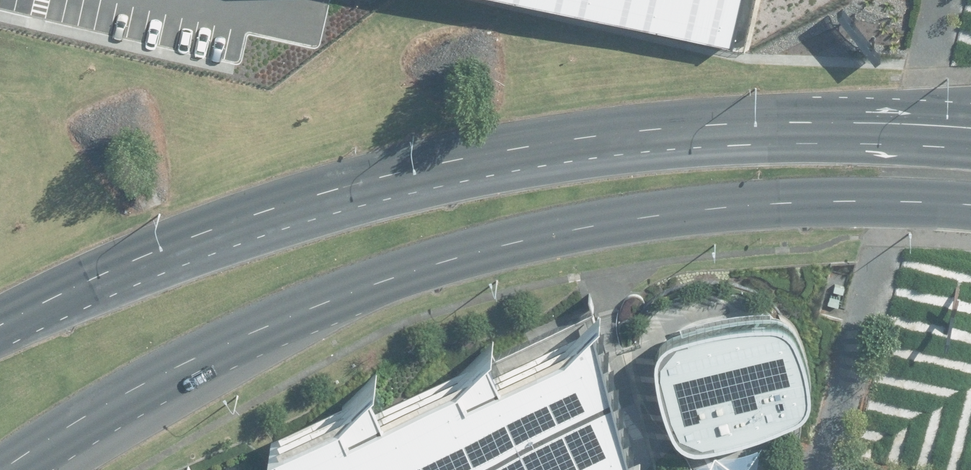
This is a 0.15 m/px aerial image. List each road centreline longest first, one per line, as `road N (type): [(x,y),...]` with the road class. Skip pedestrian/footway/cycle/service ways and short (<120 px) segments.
road 1 (primary): [(970,207),(712,207),(417,266),(256,331),(113,404),(16,469)]
road 2 (primary): [(0,330),(284,208),(496,153),(700,134),(970,127)]

